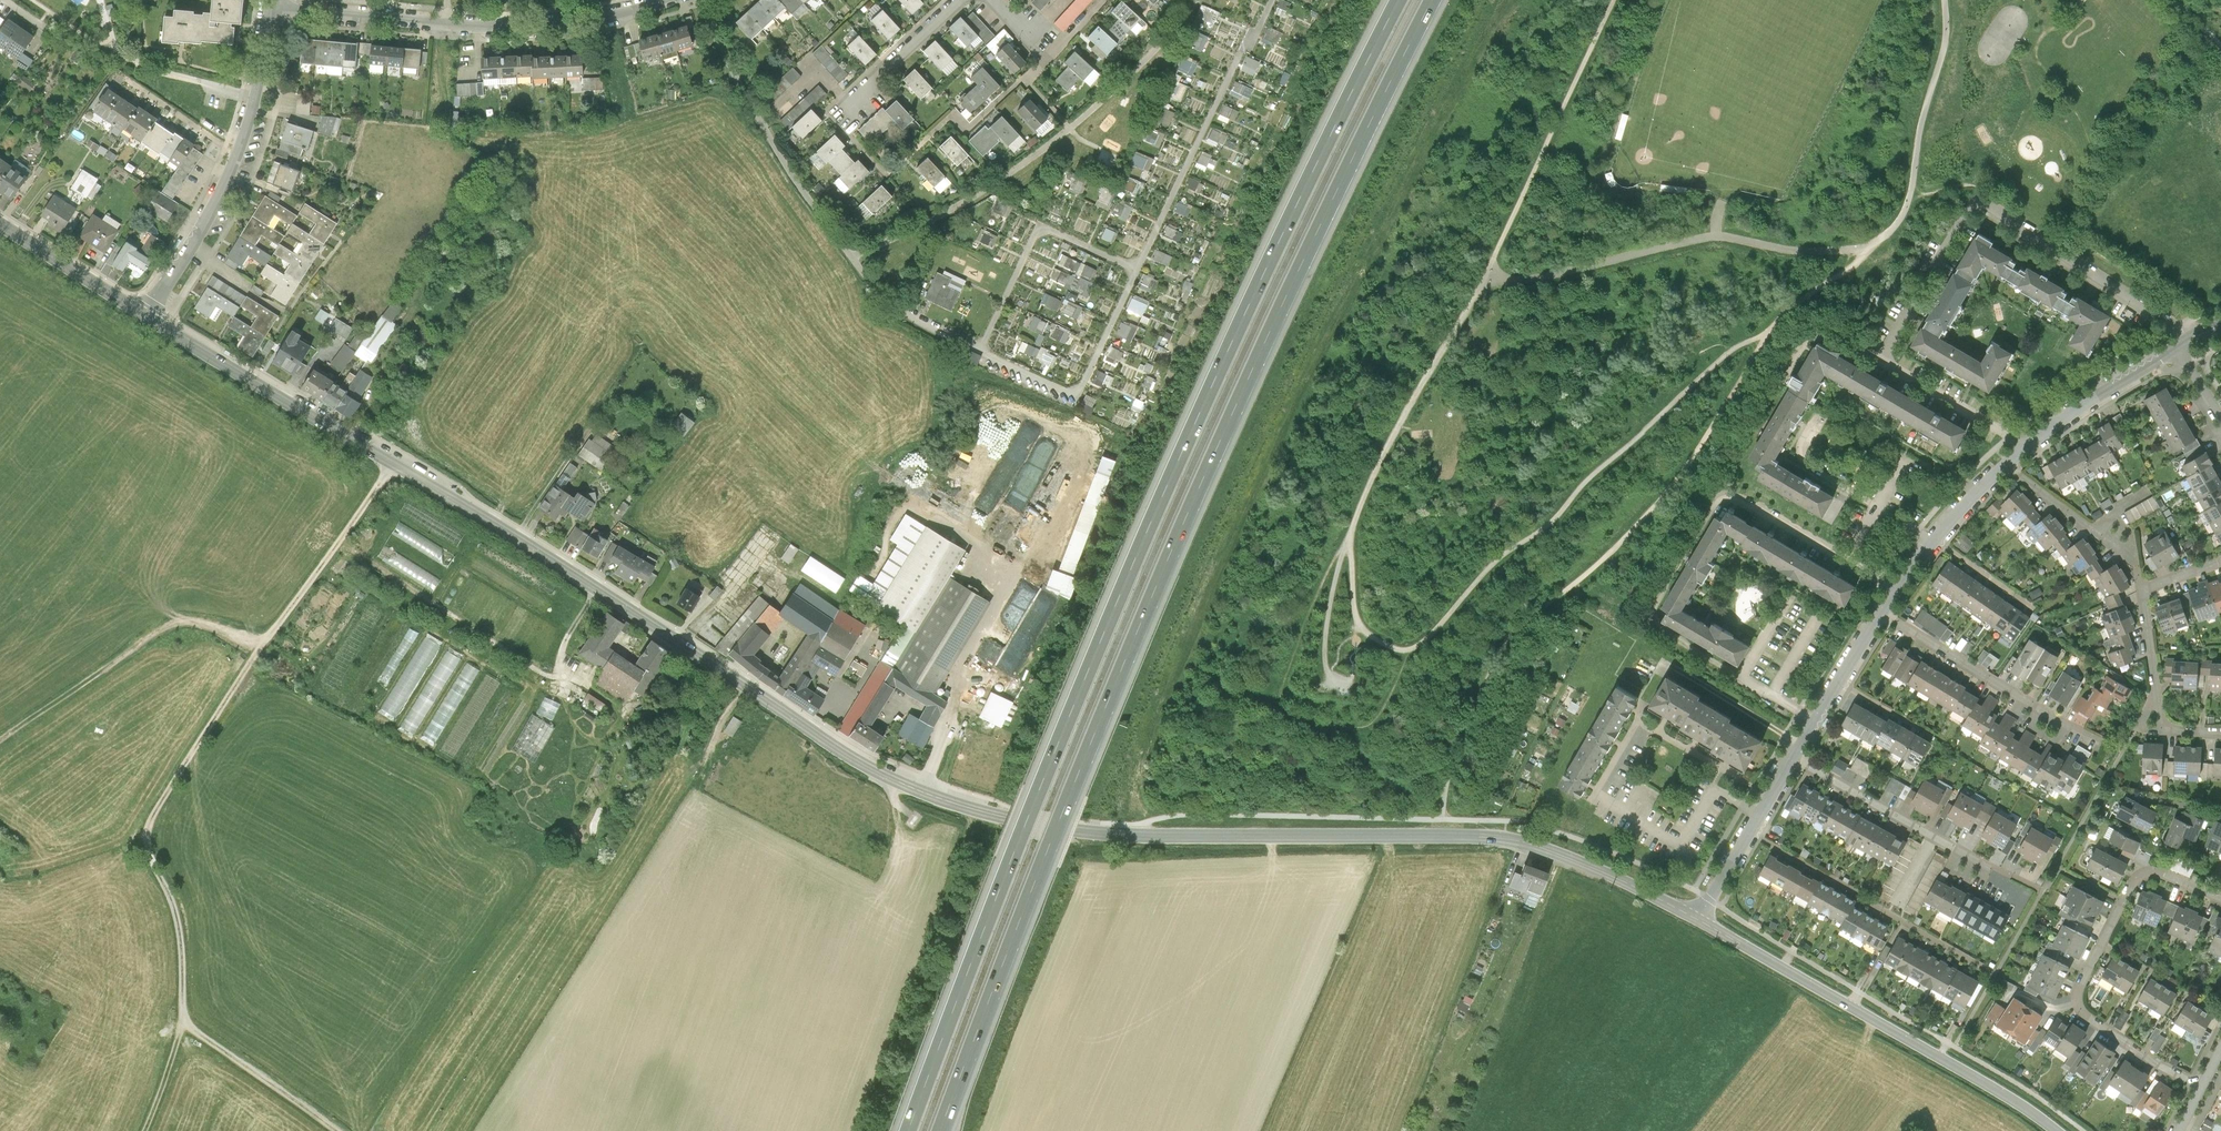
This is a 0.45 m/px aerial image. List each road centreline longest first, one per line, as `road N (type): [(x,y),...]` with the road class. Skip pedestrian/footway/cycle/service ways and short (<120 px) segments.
road 1 (tertiary): [(145,315),(546,557),(858,761),(921,792),(1087,833),(1497,838),(1613,876),(1699,920)]
road 2 (motorway): [(943,1130),(1069,794),(1338,187),(1434,0)]
road 3 (motorway): [(1403,0),(1310,174),(1040,788),(913,1130)]
road 4 (track): [(334,1130),(182,1025),(178,920),(141,843),(263,643),(395,464)]
road 5 (track): [(1350,533),(1357,628),(1409,655),(1504,556),(1554,526),(1583,487),(1742,348),(1766,339)]
road 6 (track): [(1350,533),(1617,0)]
road 7 (tertiary): [(1699,920),(2057,1130)]
road 8 (residential): [(674,0),(506,29),(276,10)]
road 9 (track): [(1485,268),(1518,280),(1717,235),(1785,251),(1872,248)]
road 10 (track): [(340,542),(562,683),(566,641),(599,591)]
road 11 (track): [(976,811),(951,912),(864,1130)]
road 12 (unclassified): [(145,315),(231,170),(276,10)]
road 13 (track): [(263,643),(203,621),(168,625),(0,742)]
road 14 (residential): [(1793,758),(2027,884)]
road 15 (residential): [(1882,614),(2080,731)]
road 16 (residential): [(2160,730),(2143,590),(2220,562)]
road 17 (unclassified): [(2176,348),(2006,464)]
road 18 (unclassified): [(2006,464),(1939,534),(1882,614)]
road 19 (unclassified): [(1793,758),(1699,920)]
road 20 (tertiary): [(0,223),(145,315)]
road 21 (unclassified): [(1882,614),(1793,758)]
road 22 (residential): [(2006,464),(2135,562)]
road 23 (residential): [(961,0),(877,75),(859,107)]
road 24 (track): [(1330,666),(1330,619),(1350,533)]

